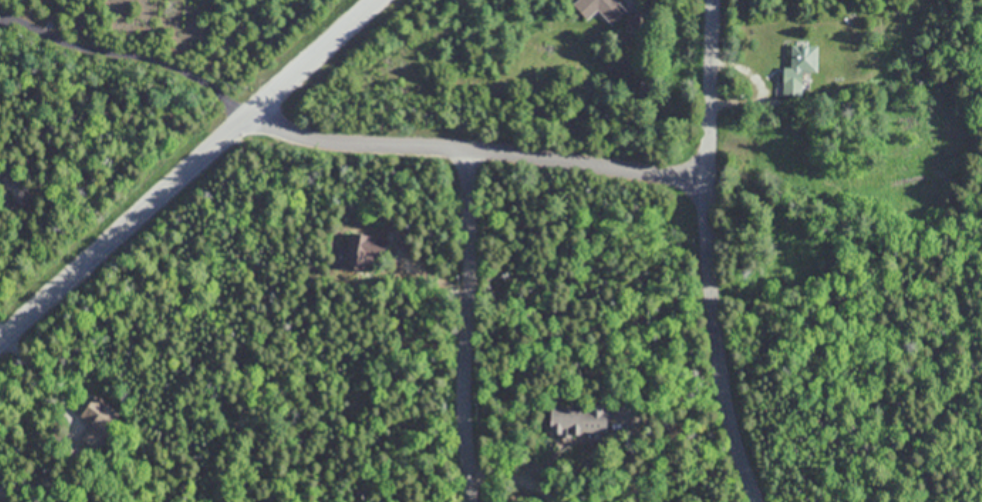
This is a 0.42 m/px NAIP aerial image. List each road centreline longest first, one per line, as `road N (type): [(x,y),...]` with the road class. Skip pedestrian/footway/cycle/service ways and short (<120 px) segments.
road 1 (tertiary): [(0,344),(380,0)]
road 2 (residential): [(755,501),(717,342),(705,180),(712,0)]
road 3 (residential): [(261,109),(288,132),(347,147),(705,180)]
road 4 (residential): [(469,153),(465,381),(475,501)]

